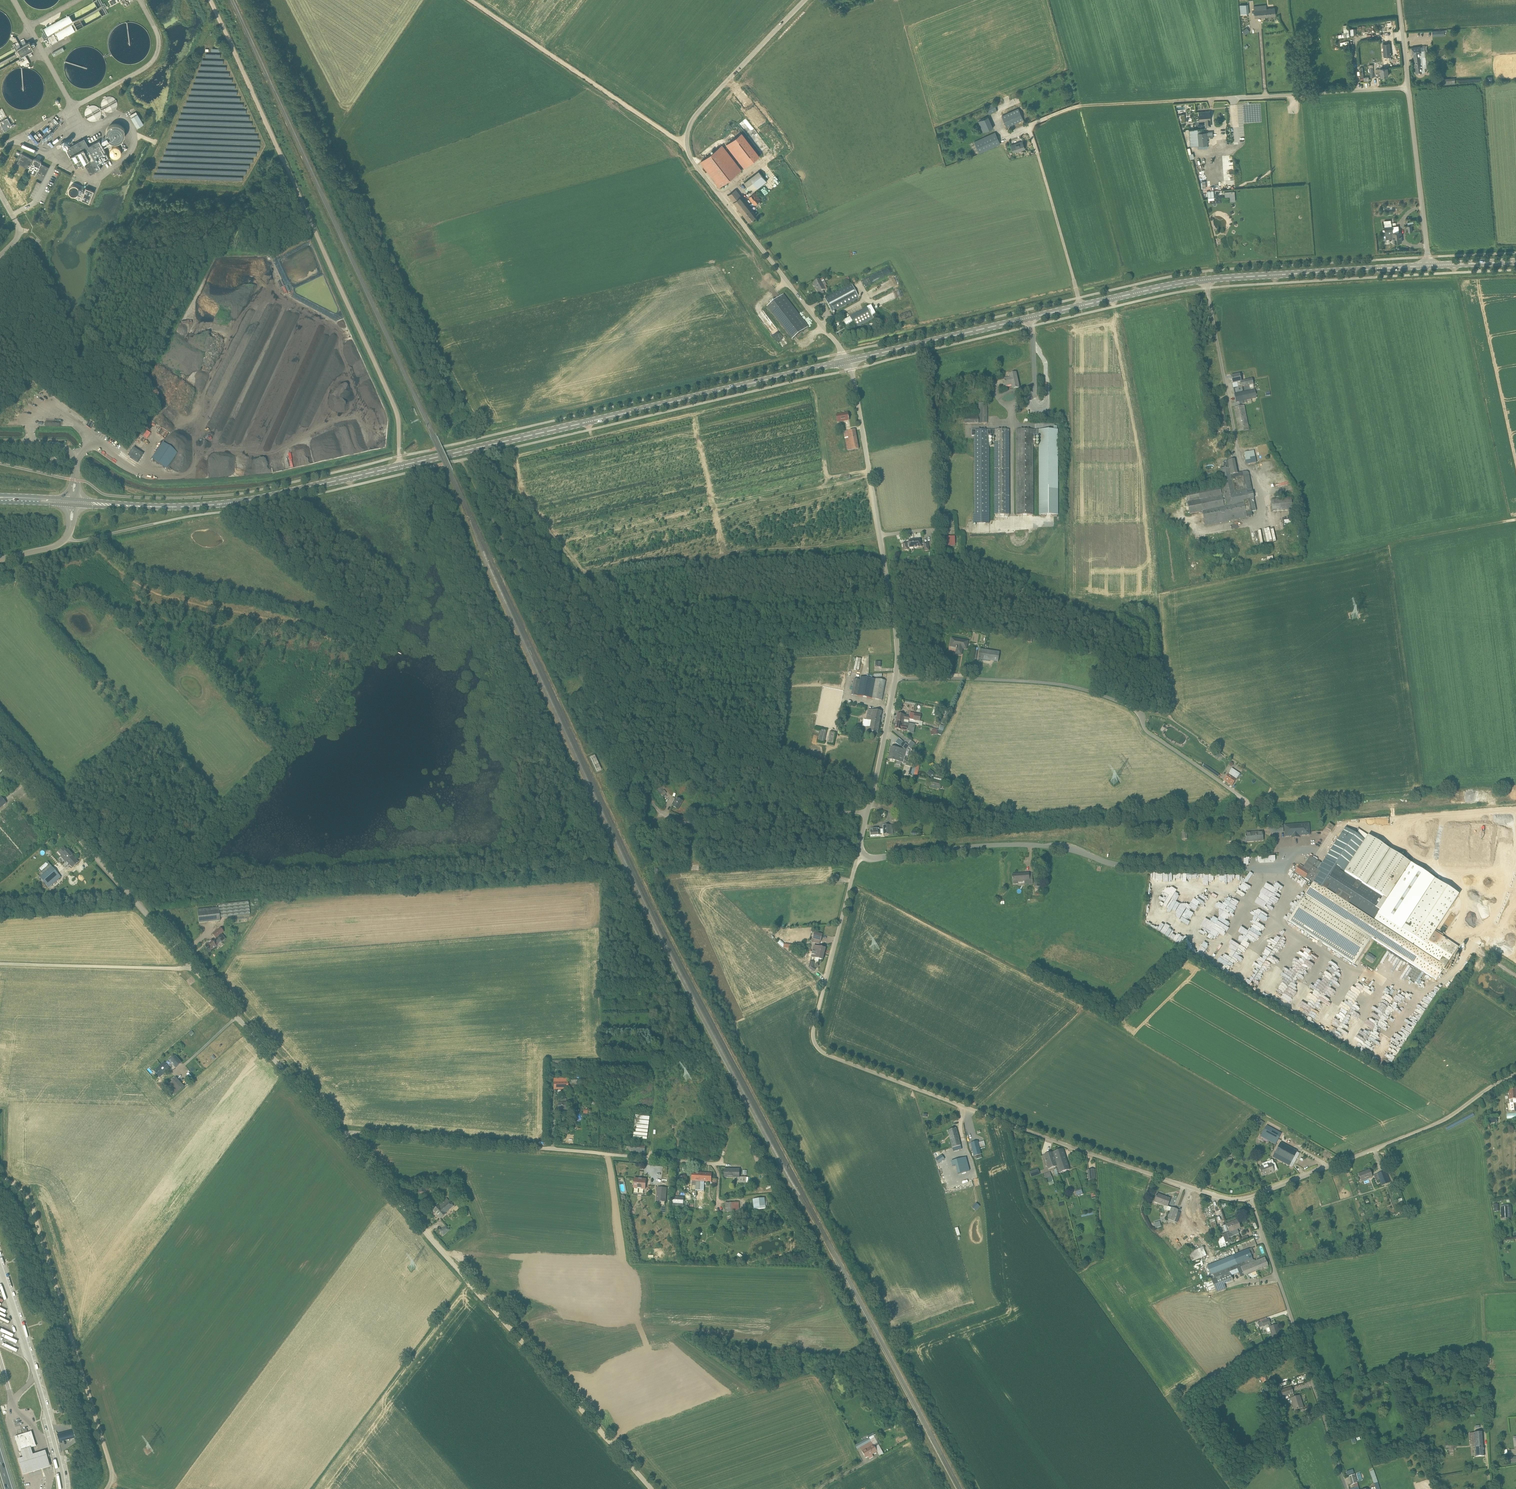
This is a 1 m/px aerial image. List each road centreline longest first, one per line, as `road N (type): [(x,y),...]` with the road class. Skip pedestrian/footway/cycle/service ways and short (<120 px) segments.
road 1 (unclassified): [(1254,1197),(1208,1193),(815,1045),(858,858)]
road 2 (unclassified): [(867,814),(696,825),(667,815),(462,461)]
road 3 (primary): [(1429,266),(1186,282),(846,361)]
road 4 (track): [(401,468),(394,405),(210,0)]
road 5 (unclassified): [(653,1488),(340,1133)]
road 6 (primary): [(77,502),(230,505),(532,436)]
road 7 (unclassified): [(846,361),(686,146),(705,106),(807,0)]
road 8 (unclassified): [(729,1165),(340,1133)]
road 9 (unclassified): [(1249,804),(1155,736),(1140,713),(1113,700),(1007,682),(898,681)]
road 10 (unclassified): [(1234,868),(1116,865),(1018,846),(858,858)]
road 11 (unclassified): [(107,1488),(111,1470),(93,1400),(31,1204),(0,1176)]
road 12 (unclassified): [(898,681),(899,638),(846,361)]
road 13 (primary): [(846,361),(532,436)]
road 14 (unclassified): [(1347,1488),(1254,1197)]
road 15 (unclassified): [(1254,1197),(1419,1131),(1515,1075)]
road 16 (unclassified): [(192,965),(7,757)]
road 17 (unclassified): [(1429,266),(1399,0)]
road 18 (track): [(686,146),(472,0)]
road 19 (unclassified): [(340,1133),(192,965)]
road 20 (unclassified): [(0,963),(192,965)]
road 21 (unclassified): [(867,814),(898,681)]

